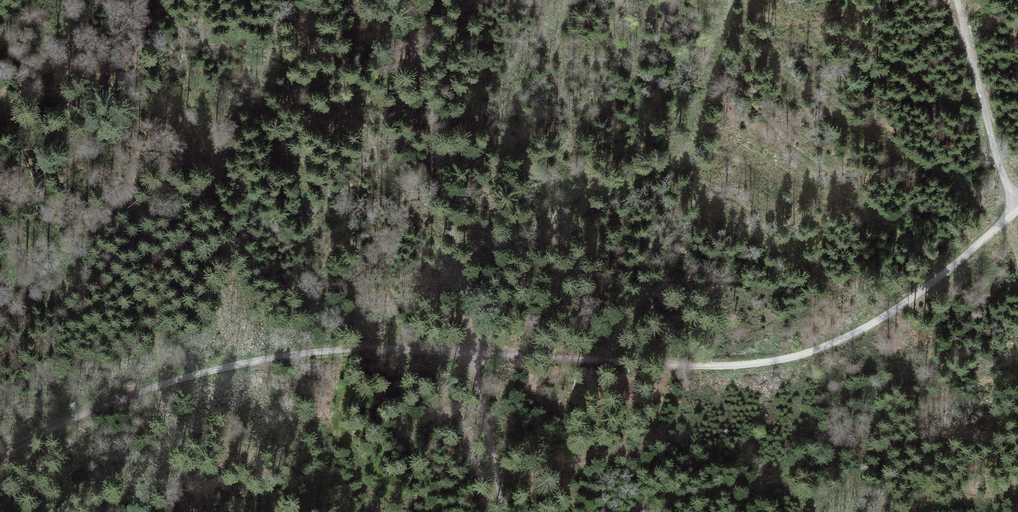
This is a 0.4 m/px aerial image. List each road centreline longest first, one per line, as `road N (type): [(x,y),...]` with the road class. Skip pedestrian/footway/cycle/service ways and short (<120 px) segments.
road 1 (track): [(0,463),(80,413),(187,377),(295,355),(470,352),(658,365),(780,360),(904,304),(1017,210)]
road 2 (track): [(503,511),(405,0)]
road 3 (track): [(961,0),(1017,240)]

